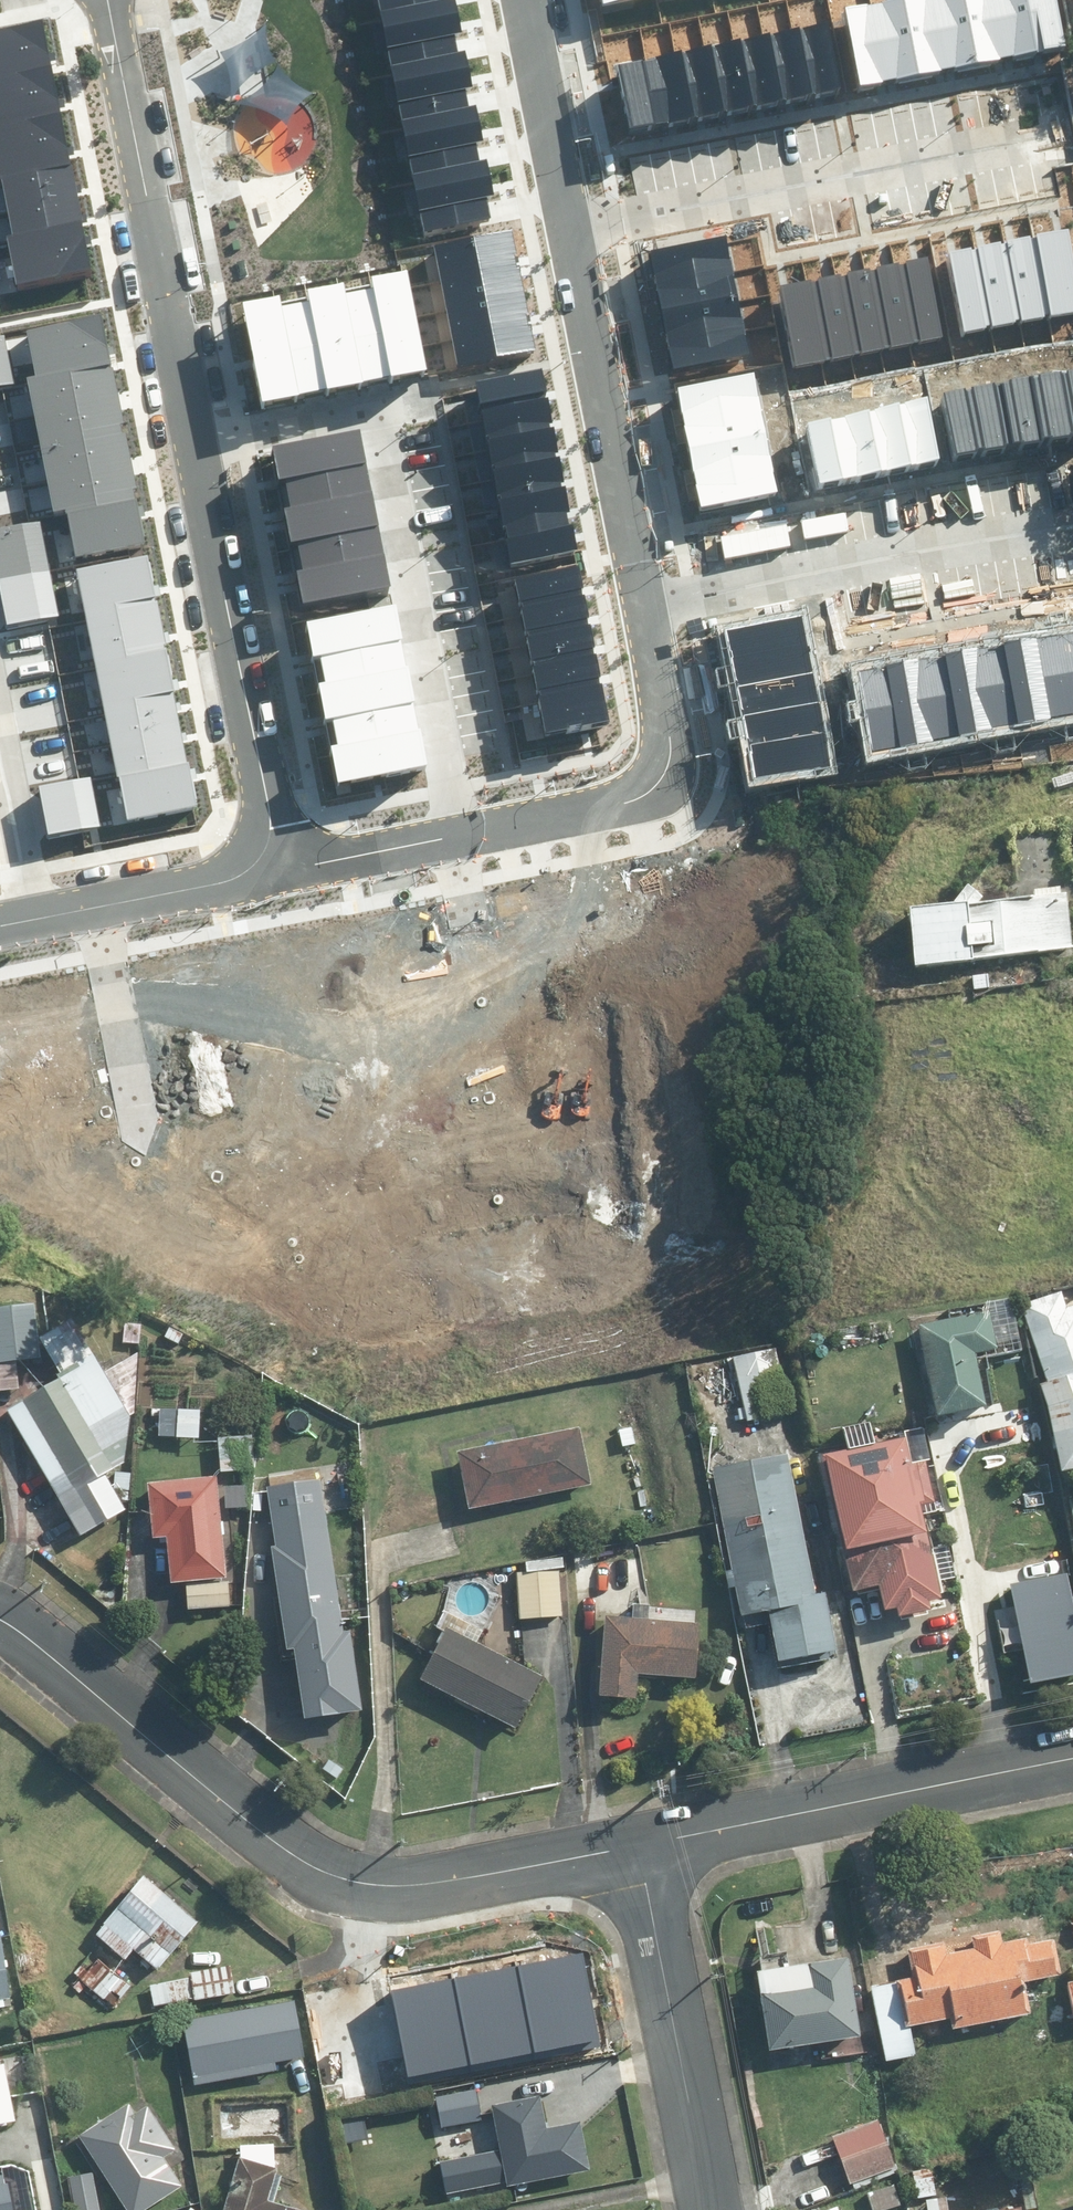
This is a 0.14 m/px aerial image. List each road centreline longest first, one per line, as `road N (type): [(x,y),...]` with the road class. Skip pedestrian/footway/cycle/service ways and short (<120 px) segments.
road 1 (residential): [(457,836),(508,1077),(506,1114),(442,1137),(155,1189),(93,906)]
road 2 (residential): [(638,1847),(400,1890),(361,1885),(286,1850),(0,1619)]
road 3 (residential): [(457,836),(377,413),(194,444)]
road 4 (residential): [(570,229),(1053,135)]
road 5 (residential): [(194,444),(107,0)]
road 6 (residential): [(1072,1758),(638,1847)]
road 7 (residential): [(645,606),(1065,524)]
road 8 (residential): [(645,606),(671,758),(659,783),(598,810),(457,836)]
road 9 (residential): [(270,828),(194,444)]
road 10 (residential): [(570,229),(645,606)]
road 11 (residential): [(638,1847),(710,2209)]
road 12 (residential): [(457,836),(227,880)]
road 13 (residential): [(525,0),(570,229)]
road 14 (residential): [(0,714),(40,917)]
road 15 (residential): [(227,880),(93,906)]

